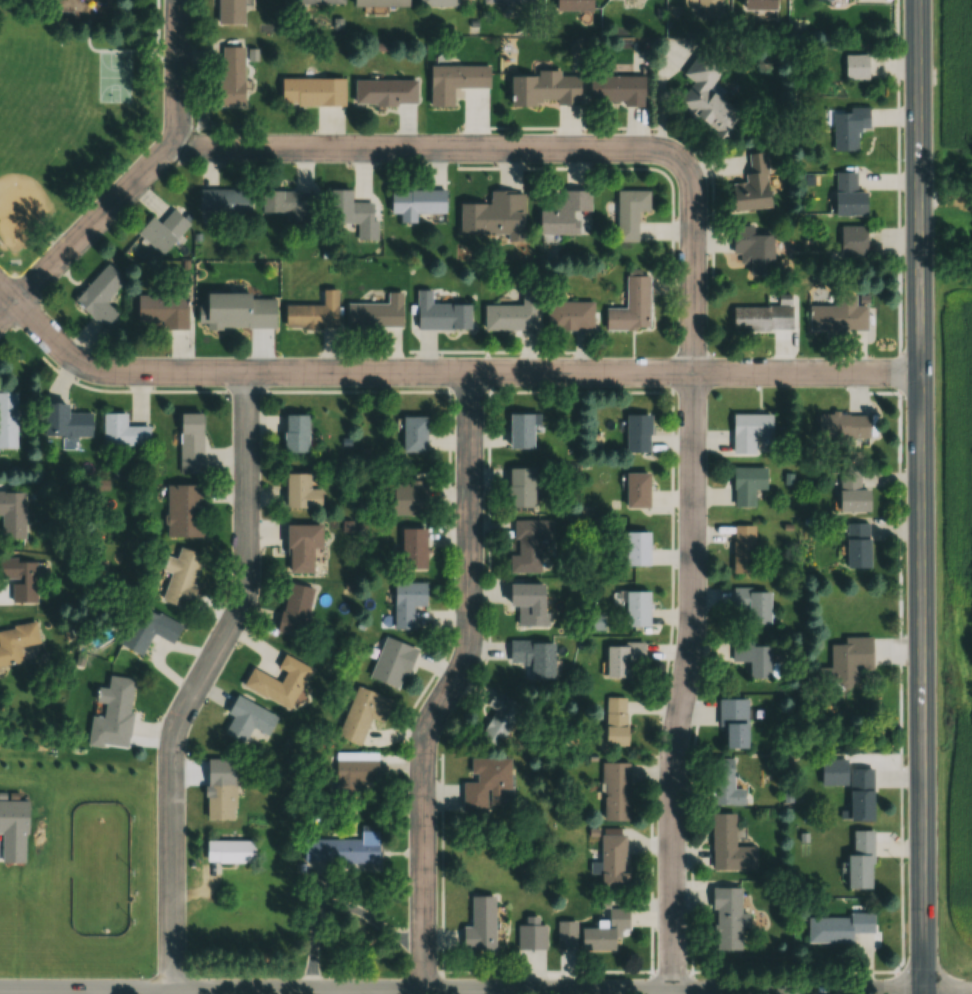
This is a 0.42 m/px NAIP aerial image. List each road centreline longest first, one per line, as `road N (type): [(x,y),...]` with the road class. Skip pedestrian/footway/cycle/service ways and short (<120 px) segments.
road 1 (secondary): [(922,993),(918,0)]
road 2 (residential): [(688,374),(687,198),(681,172),(647,151),(182,150),(0,325)]
road 3 (residential): [(917,376),(108,378),(73,362),(0,285)]
road 4 (tertiary): [(922,993),(0,991)]
road 5 (residential): [(171,991),(176,748),(246,602),(252,377)]
road 6 (residential): [(424,993),(428,749),(473,637),(467,376)]
road 7 (residential): [(674,993),(675,750),(687,685),(688,374)]
road 8 (residential): [(182,150),(183,0)]

